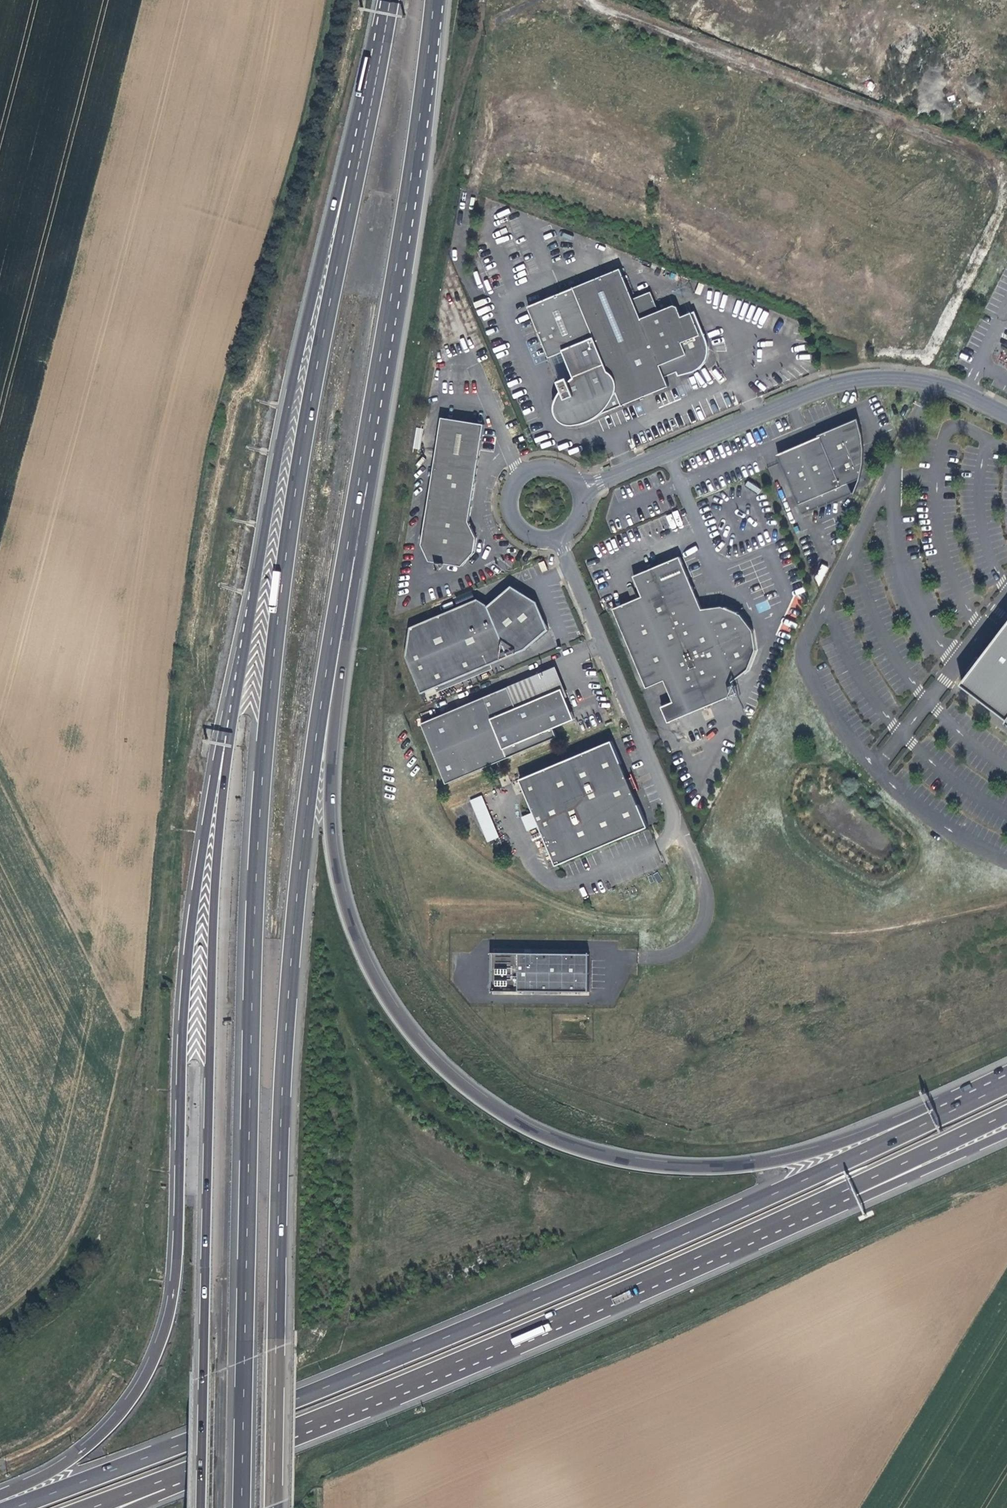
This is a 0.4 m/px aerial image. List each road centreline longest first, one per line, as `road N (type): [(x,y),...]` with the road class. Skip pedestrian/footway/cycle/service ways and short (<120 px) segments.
road 1 (motorway): [(360,176),(296,505),(269,740),(241,1507)]
road 2 (motorway): [(973,1101),(942,1099),(803,1153),(729,1168),(660,1166),(594,1155),(530,1129),(473,1094),(426,1050),(363,951),(333,840),(333,769),(370,500),(364,481)]
road 3 (motorway): [(973,1101),(540,1297),(8,1507)]
road 4 (motorway): [(274,1507),(291,962),(333,636),(364,481)]
road 5 (motorway): [(227,738),(196,897),(180,1273),(171,1325),(147,1379),(96,1440),(0,1495)]
road 6 (motorway): [(227,738),(200,1507)]
road 7 (motorway): [(133,1495),(545,1329),(826,1201)]
road 8 (motorway): [(360,176),(328,247),(307,333),(227,738)]
road 9 (motorway): [(364,481),(434,0)]
road 10 (unclassified): [(582,0),(639,146),(669,163),(846,205)]
road 11 (unclassified): [(577,486),(813,390),(886,379)]
road 12 (track): [(119,1000),(0,764)]
road 13 (unclassified): [(846,205),(903,171),(967,43),(973,26),(963,0)]
road 14 (motorway): [(826,1201),(1006,1112)]
road 15 (motorway): [(826,1201),(876,1193),(1006,1136)]
road 16 (motorway): [(393,0),(360,176)]
road 17 (unclassified): [(846,205),(886,379)]
road 18 (unclassified): [(518,472),(506,506),(528,535),(564,530),(578,510),(577,486)]
road 19 (unclassified): [(886,379),(948,388),(1006,416)]

